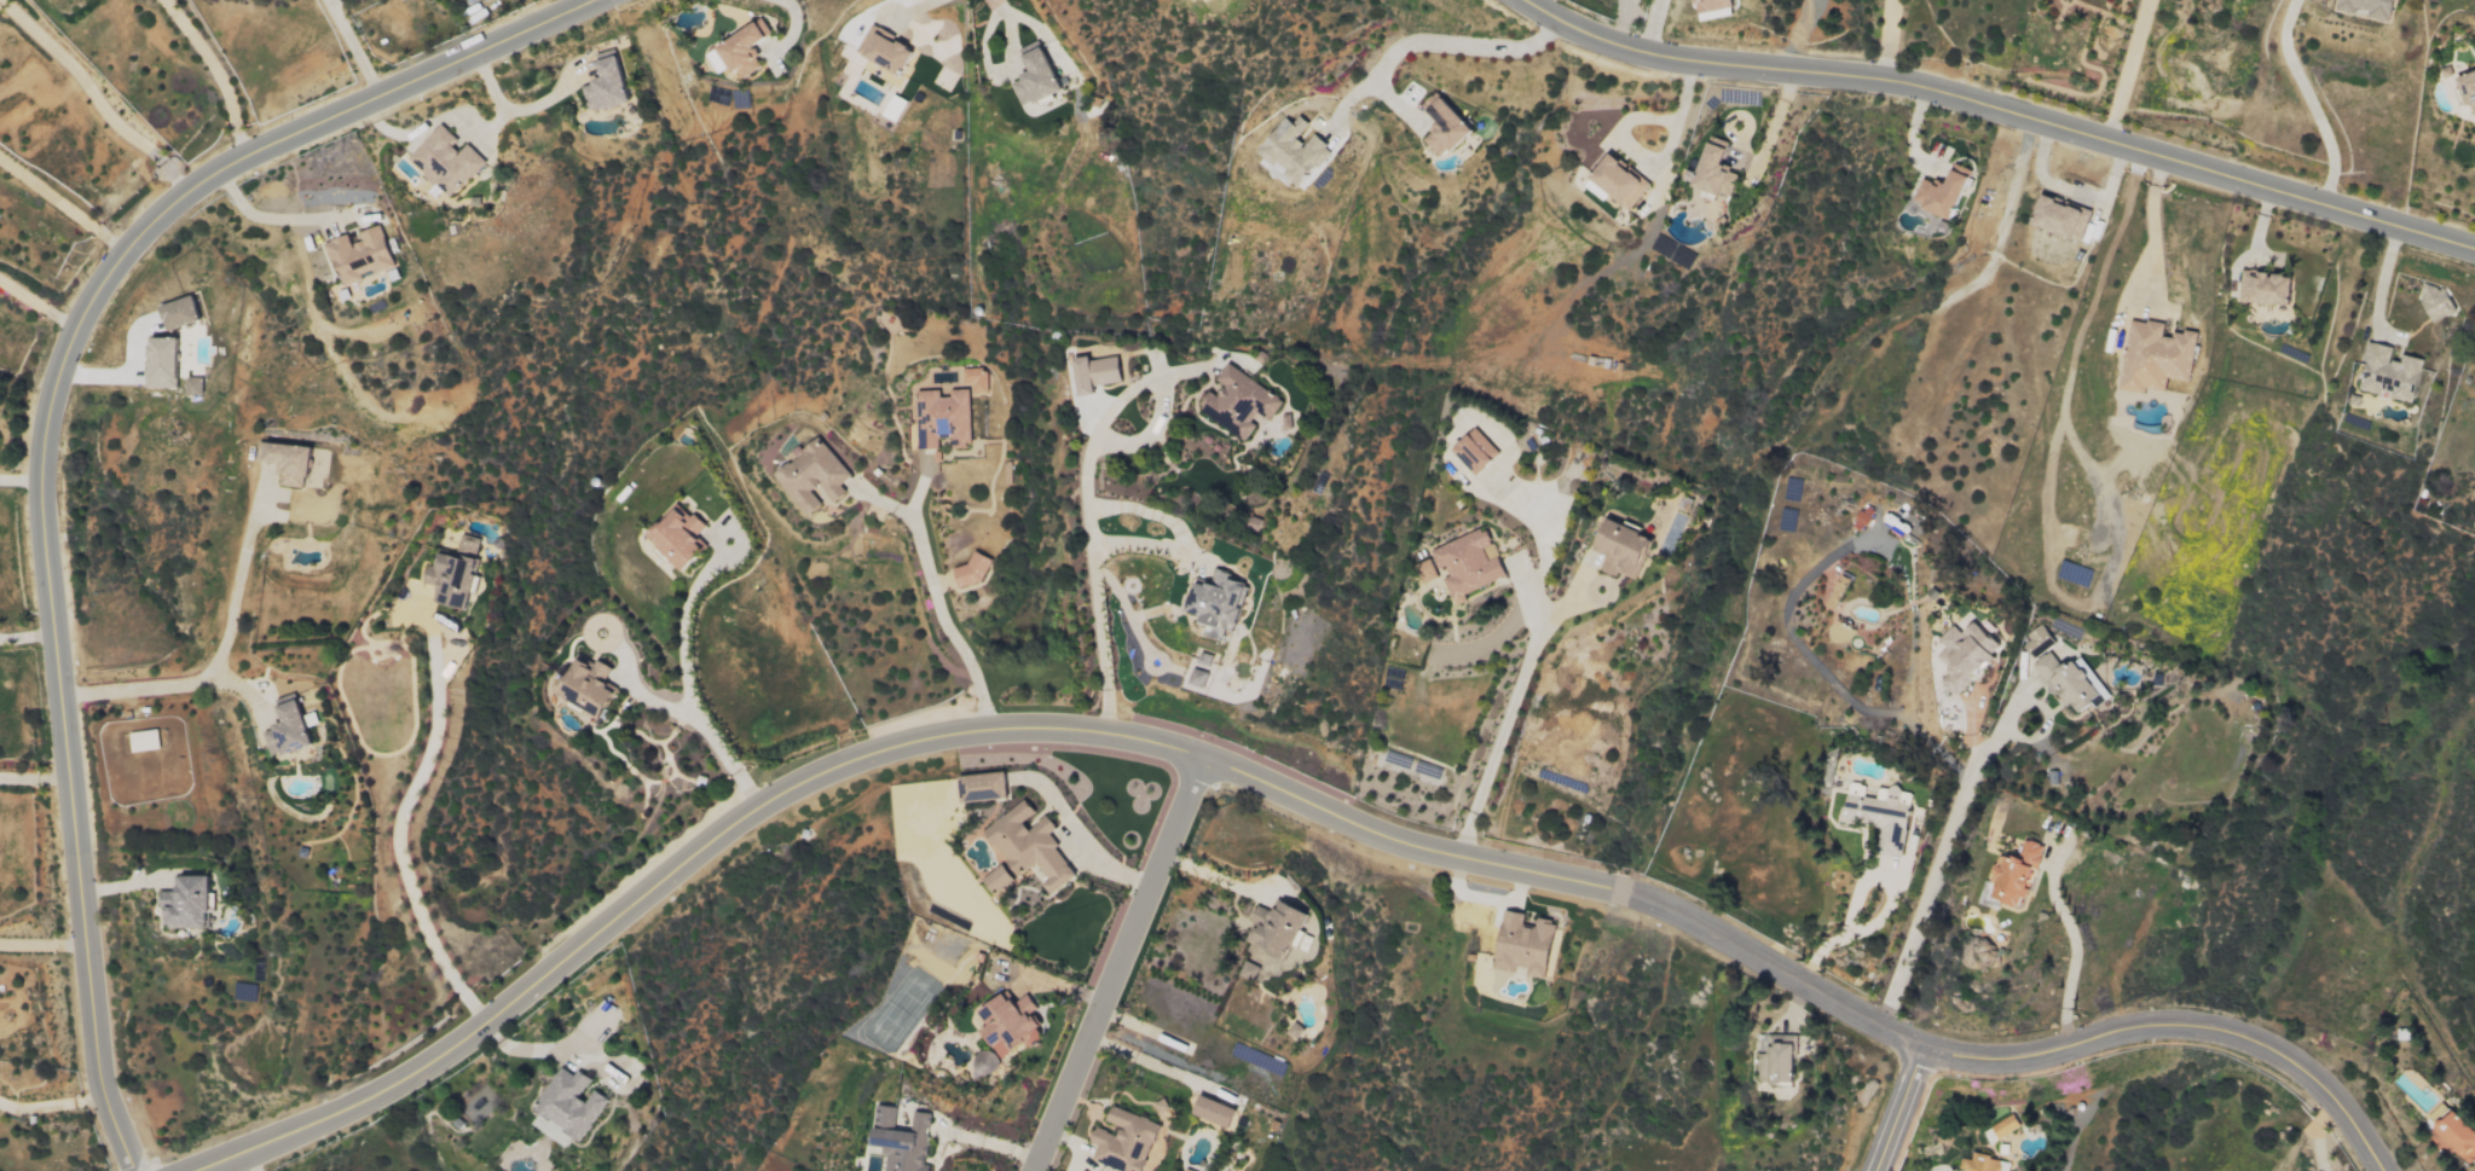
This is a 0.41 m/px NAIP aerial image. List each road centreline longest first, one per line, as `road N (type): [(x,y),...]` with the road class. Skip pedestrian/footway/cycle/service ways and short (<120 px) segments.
road 1 (tertiary): [(207,1170),(374,1102),(487,1027),(753,810),(834,767),(947,734),(1052,727),(1112,735),(1272,786),(1384,841),(1615,892)]
road 2 (residential): [(135,1170),(108,1111),(88,1030),(40,476),(58,359),(132,234),(244,161),(592,0)]
road 3 (residential): [(1543,0),(1617,47),(1904,80),(2474,251)]
road 4 (tertiary): [(1615,892),(1700,923),(1899,1037),(1968,1060),(2017,1062),(2128,1031),(2173,1027),(2269,1050),(2350,1118),(2383,1170)]
road 5 (residential): [(1201,760),(1030,1170)]
road 6 (residential): [(1882,1170),(1928,1050)]

